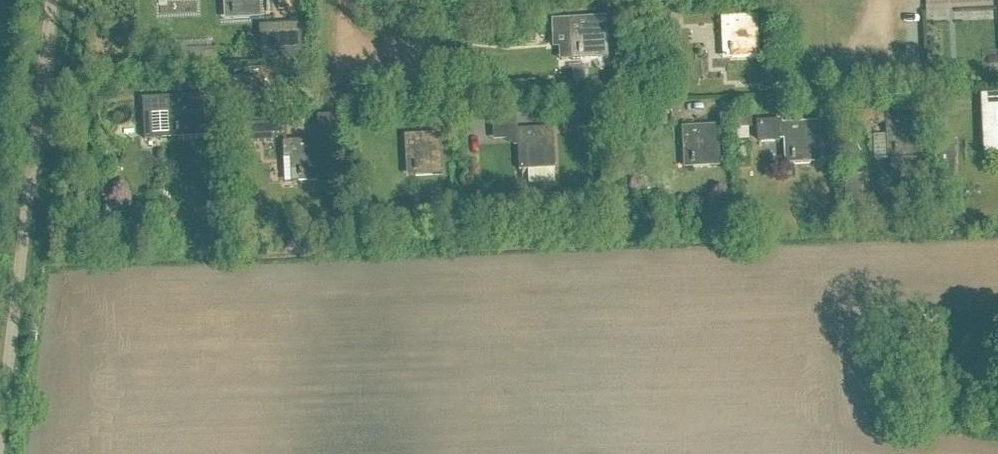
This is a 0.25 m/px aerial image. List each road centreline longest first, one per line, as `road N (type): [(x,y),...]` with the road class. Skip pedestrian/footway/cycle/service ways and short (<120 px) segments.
road 1 (unclassified): [(0,402),(50,0)]

